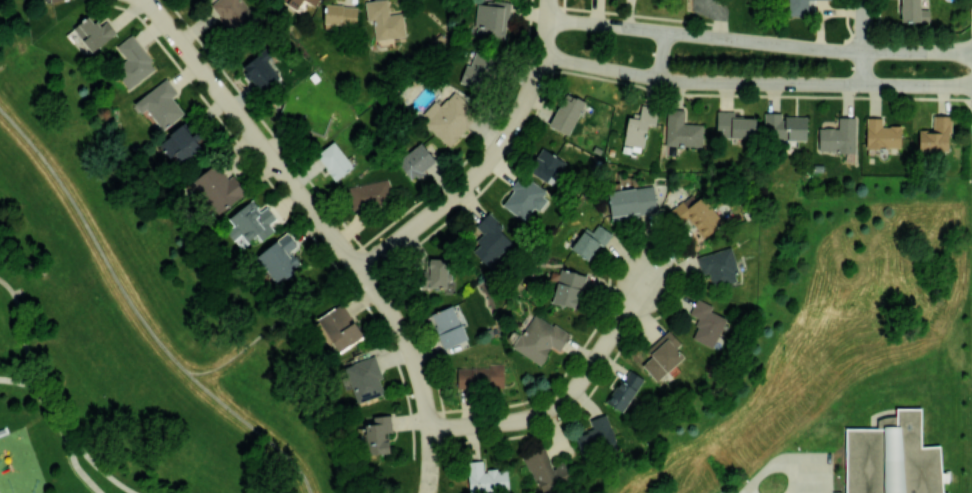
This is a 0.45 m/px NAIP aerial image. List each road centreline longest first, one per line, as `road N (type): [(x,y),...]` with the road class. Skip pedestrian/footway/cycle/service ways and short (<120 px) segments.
road 1 (residential): [(542,55),(686,81),(971,86)]
road 2 (residential): [(971,53),(818,49),(547,17)]
road 3 (residential): [(148,0),(360,269)]
road 4 (residential): [(542,55),(491,156),(360,269)]
road 5 (residential): [(430,428),(515,420),(564,398),(647,280)]
road 6 (residential): [(360,269),(416,365),(430,428),(428,492)]

